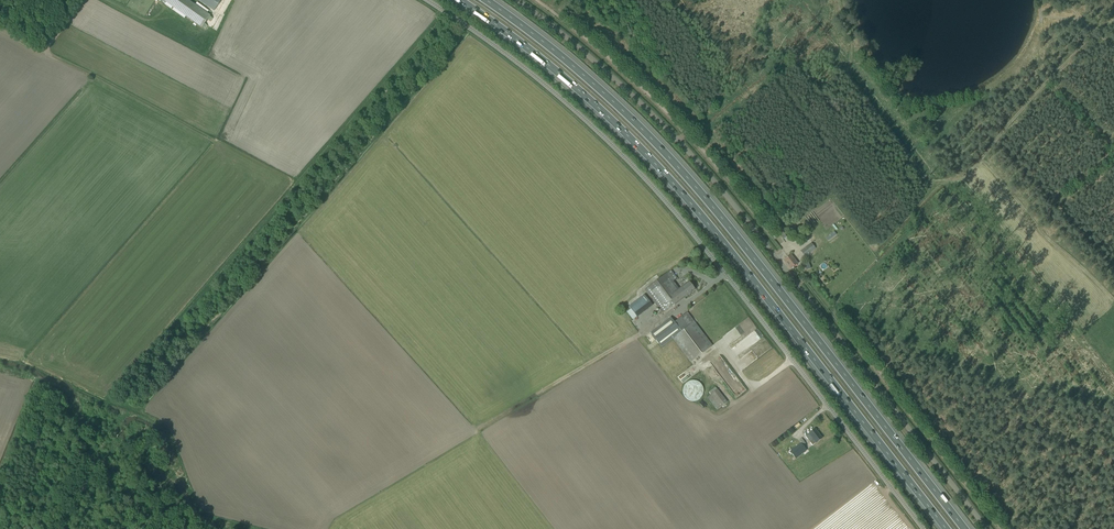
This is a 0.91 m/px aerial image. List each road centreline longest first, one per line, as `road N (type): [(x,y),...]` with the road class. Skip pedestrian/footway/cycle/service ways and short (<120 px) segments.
road 1 (unclassified): [(923,528),(674,210),(522,63),(428,0)]
road 2 (motorway): [(456,0),(566,81),(676,189),(946,528)]
road 3 (motorway): [(965,528),(691,178),(584,74),(489,0)]
road 4 (unclassified): [(988,528),(732,201),(623,87),(520,0)]

